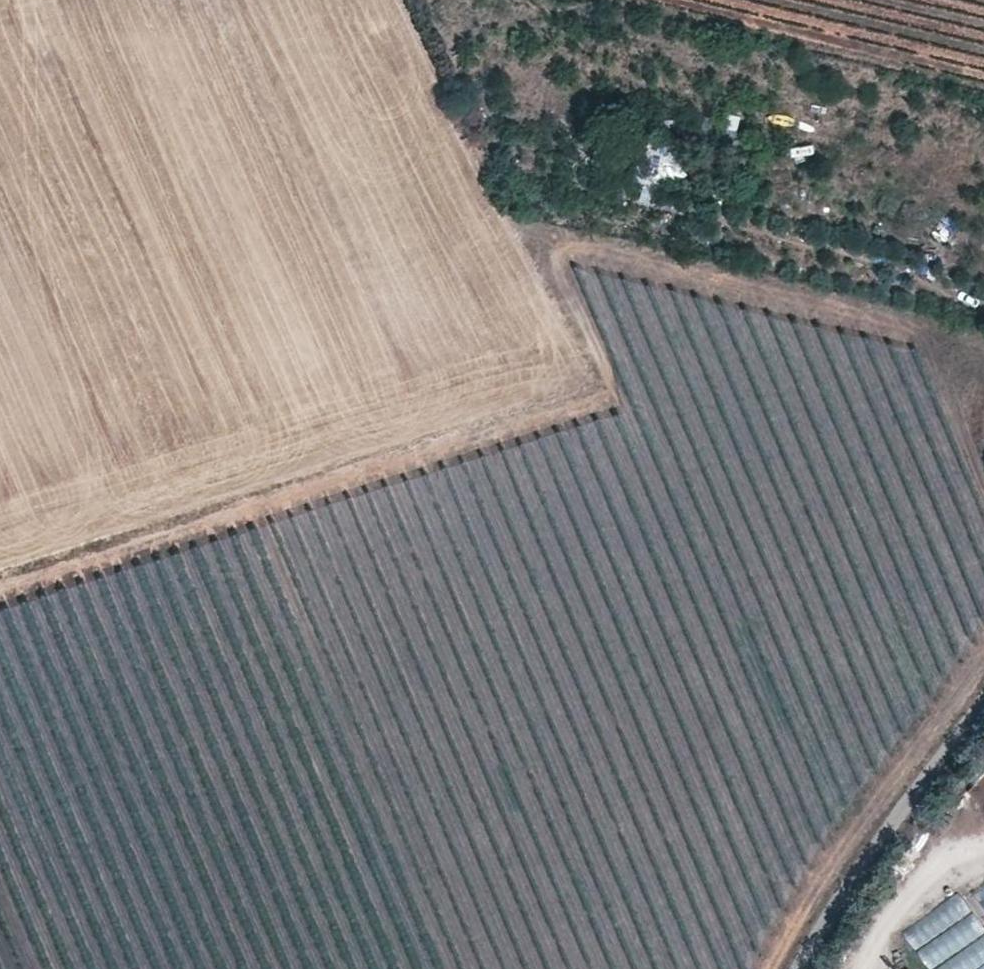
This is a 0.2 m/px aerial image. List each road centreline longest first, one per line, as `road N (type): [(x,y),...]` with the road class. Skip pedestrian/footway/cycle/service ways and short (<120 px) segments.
road 1 (unclassified): [(983,705),(805,968)]

